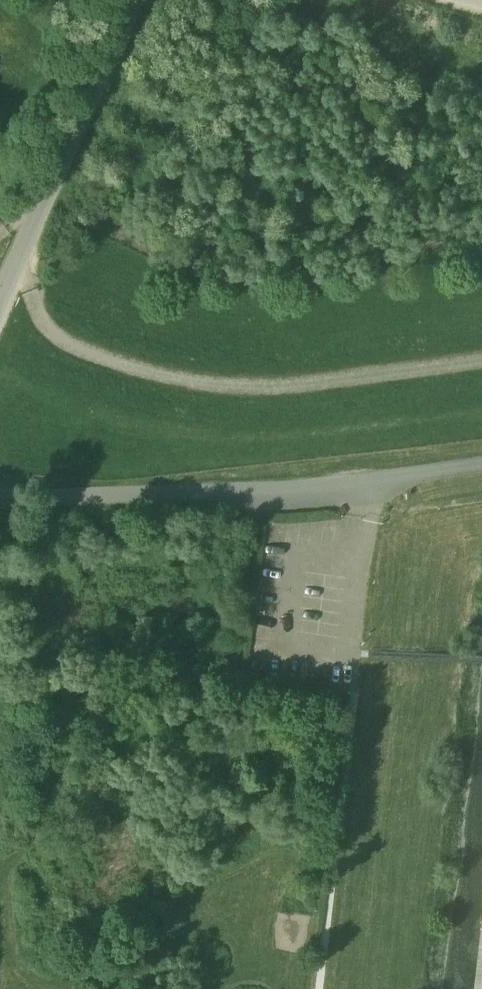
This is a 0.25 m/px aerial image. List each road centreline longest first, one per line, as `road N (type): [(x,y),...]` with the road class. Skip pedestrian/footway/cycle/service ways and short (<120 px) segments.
road 1 (unclassified): [(0,499),(375,480),(481,466)]
road 2 (unclassified): [(135,0),(0,298)]

